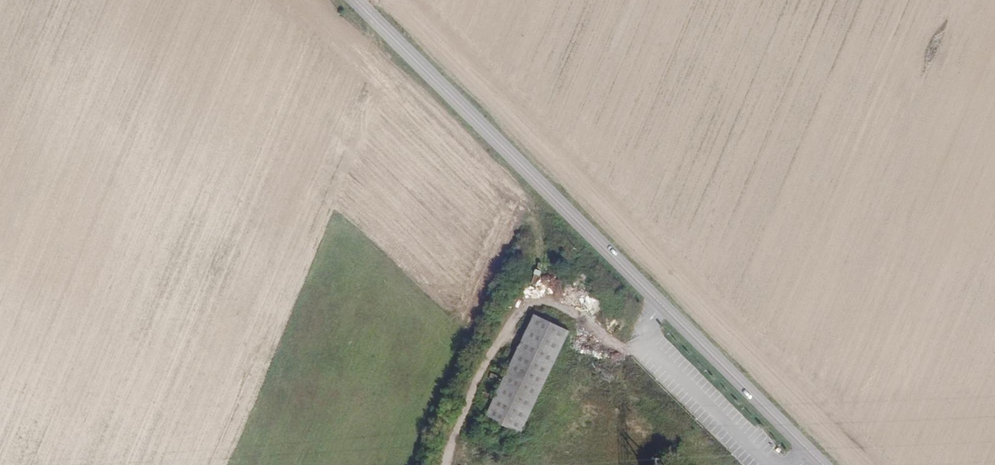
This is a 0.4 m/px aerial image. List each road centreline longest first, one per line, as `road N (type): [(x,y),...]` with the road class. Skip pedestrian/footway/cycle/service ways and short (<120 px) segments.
road 1 (secondary): [(822,464),(355,0)]
road 2 (unclassified): [(645,343),(620,351),(562,301),(537,298),(496,346),(447,464)]

